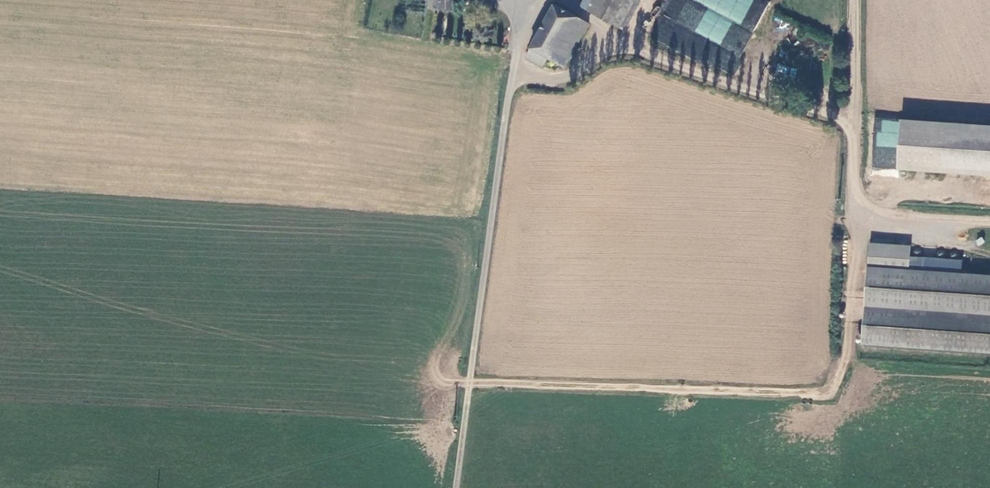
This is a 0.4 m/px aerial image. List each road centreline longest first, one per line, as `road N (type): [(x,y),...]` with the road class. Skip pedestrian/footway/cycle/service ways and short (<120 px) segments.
road 1 (track): [(851,0),(851,213),(989,223)]

